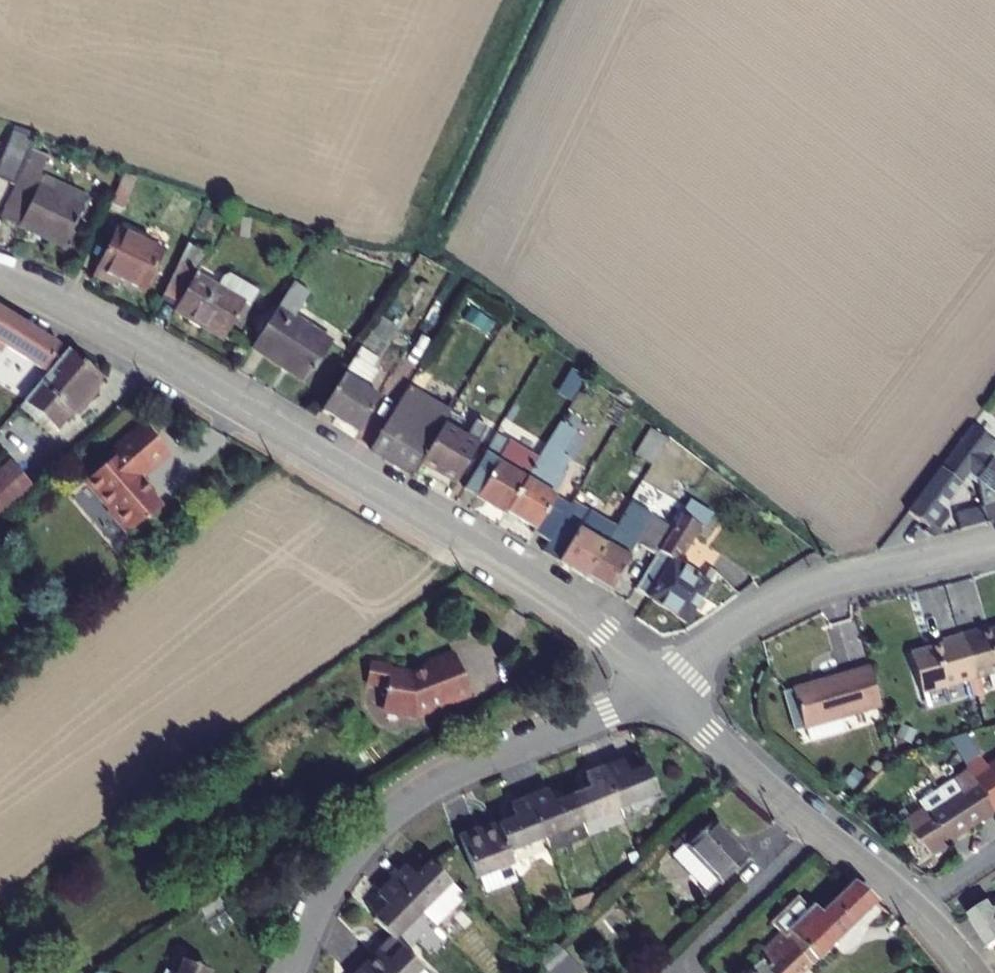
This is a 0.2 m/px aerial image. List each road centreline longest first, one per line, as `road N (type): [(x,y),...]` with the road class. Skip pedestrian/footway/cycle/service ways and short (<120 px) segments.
road 1 (residential): [(0,281),(118,337),(510,567),(600,629),(661,685)]
road 2 (residential): [(661,685),(436,783),(396,810),(333,881),(290,972)]
road 3 (residential): [(661,685),(765,785),(910,903),(977,972)]
road 4 (unclassified): [(994,543),(782,600),(661,685)]

